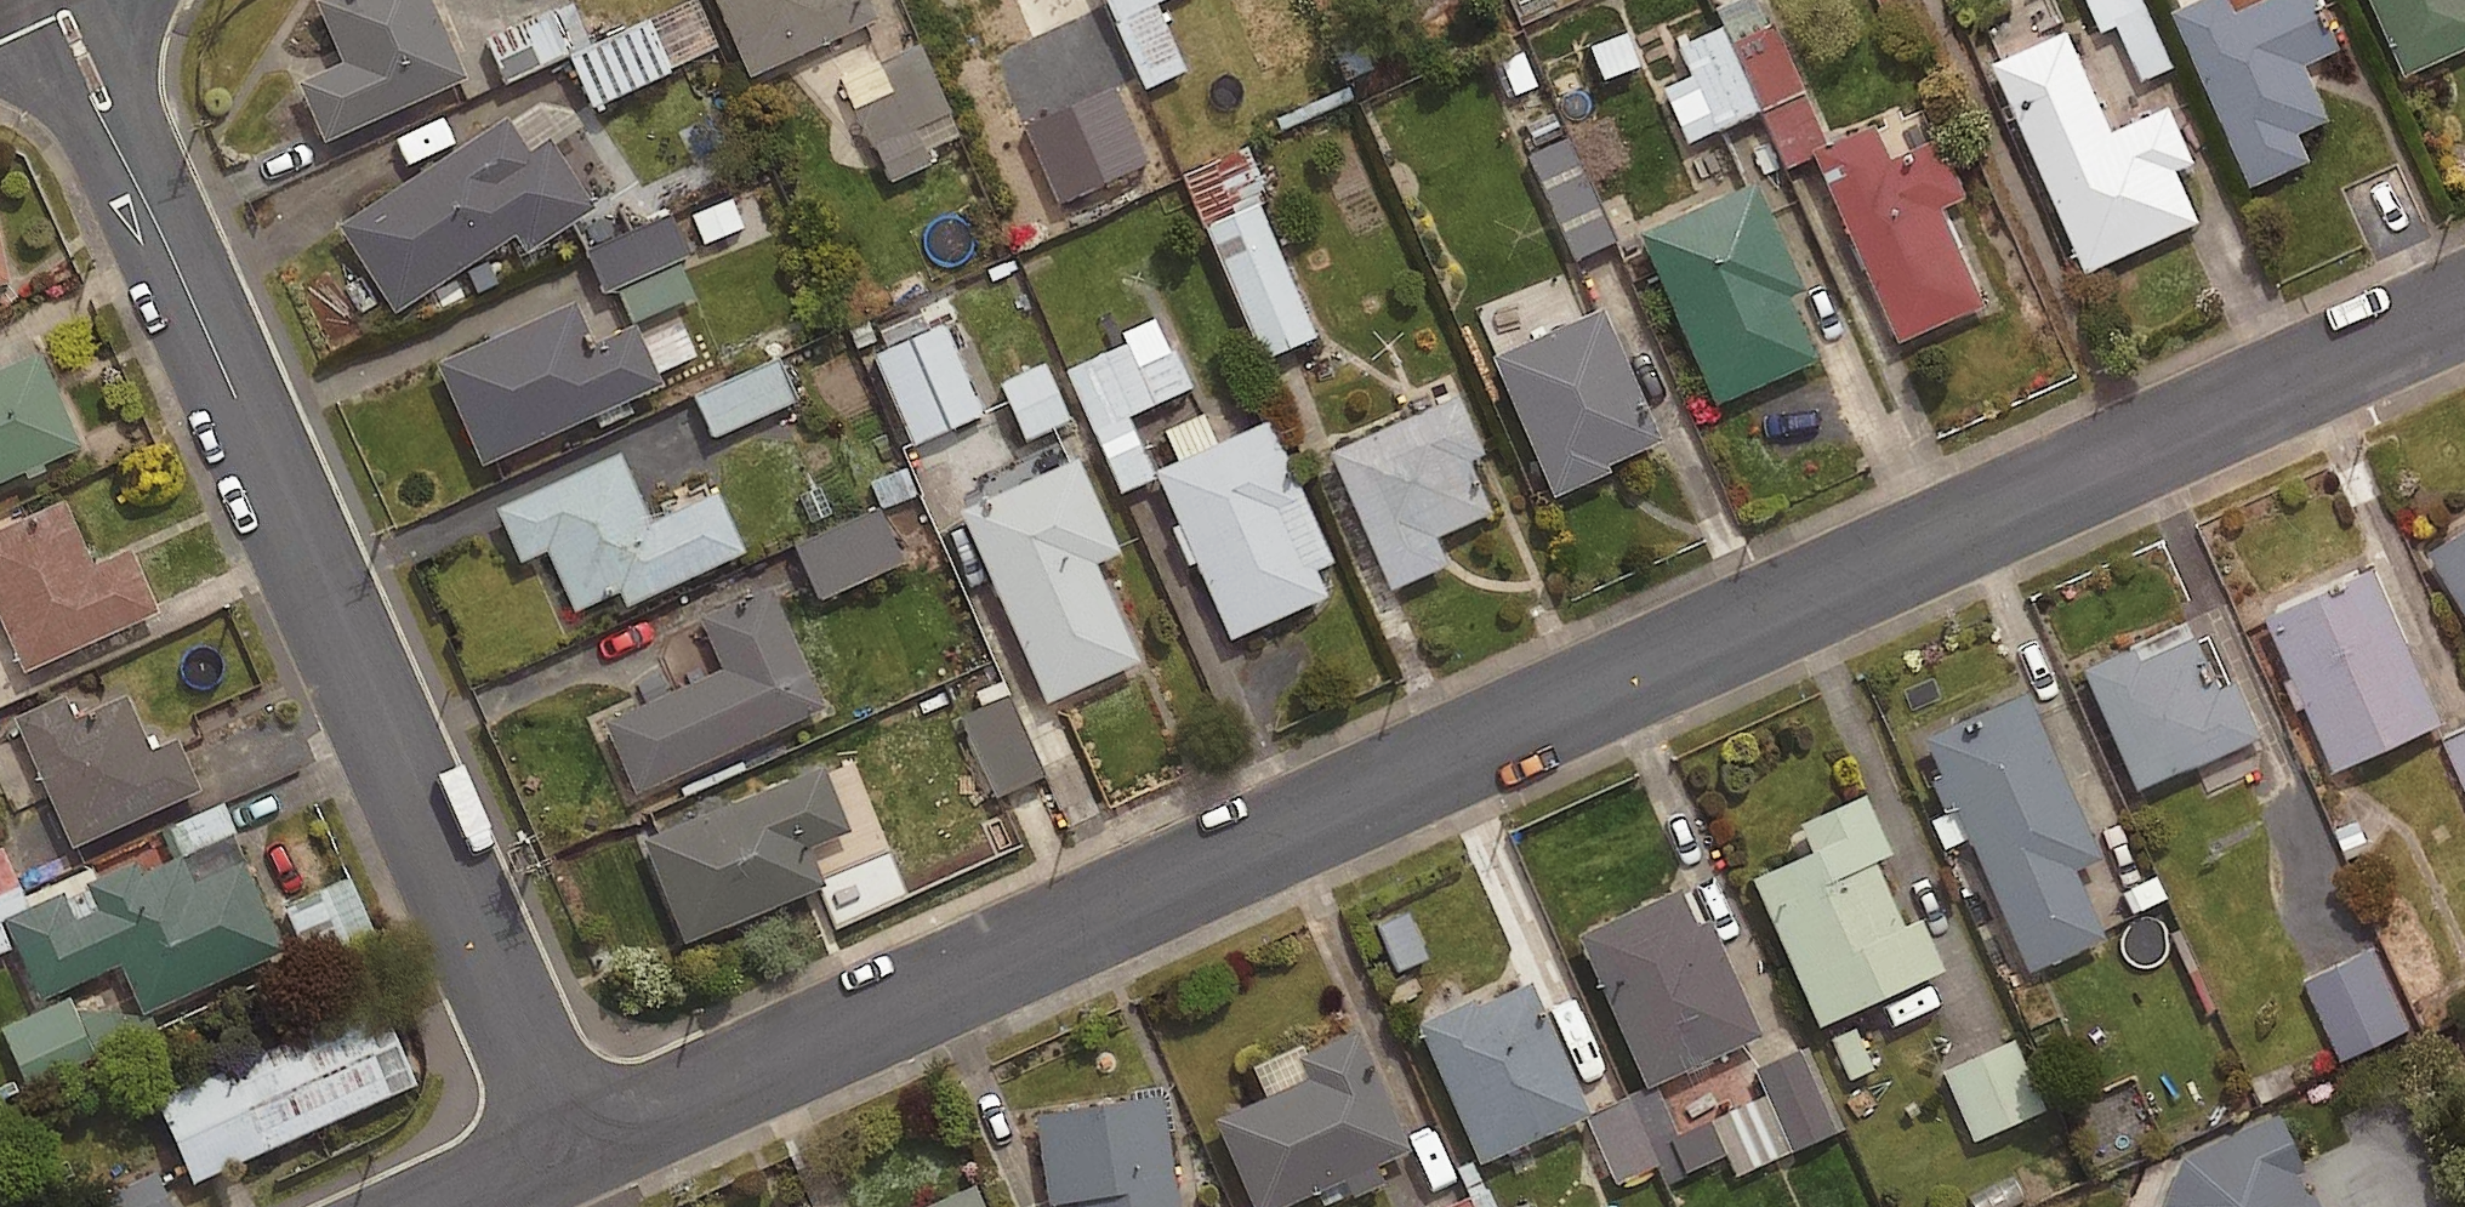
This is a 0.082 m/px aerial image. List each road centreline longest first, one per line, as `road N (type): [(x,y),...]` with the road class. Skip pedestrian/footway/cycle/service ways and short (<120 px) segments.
road 1 (residential): [(572,1146),(2464,303)]
road 2 (residential): [(572,1146),(53,0)]
road 3 (residential): [(435,1206),(572,1146)]

